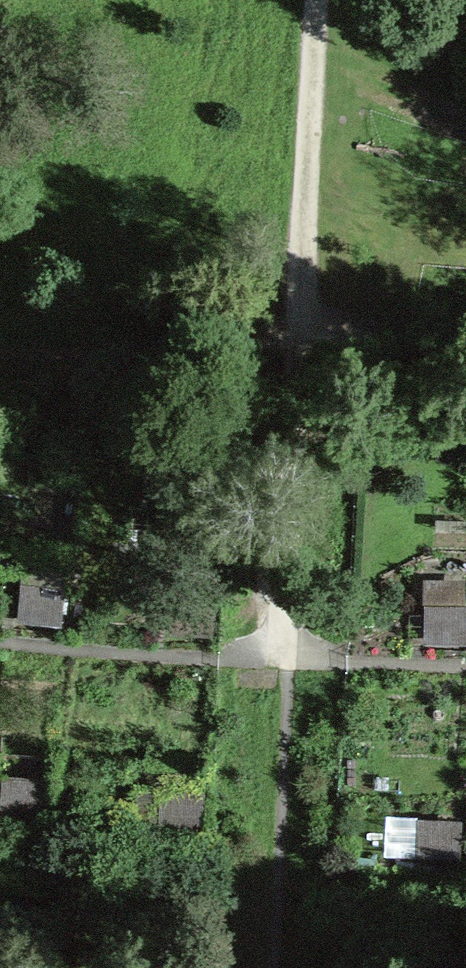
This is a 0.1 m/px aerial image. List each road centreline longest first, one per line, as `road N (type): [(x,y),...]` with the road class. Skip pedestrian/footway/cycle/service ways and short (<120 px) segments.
road 1 (track): [(321,0),(291,654)]
road 2 (track): [(465,340),(303,329),(36,362),(0,359)]

